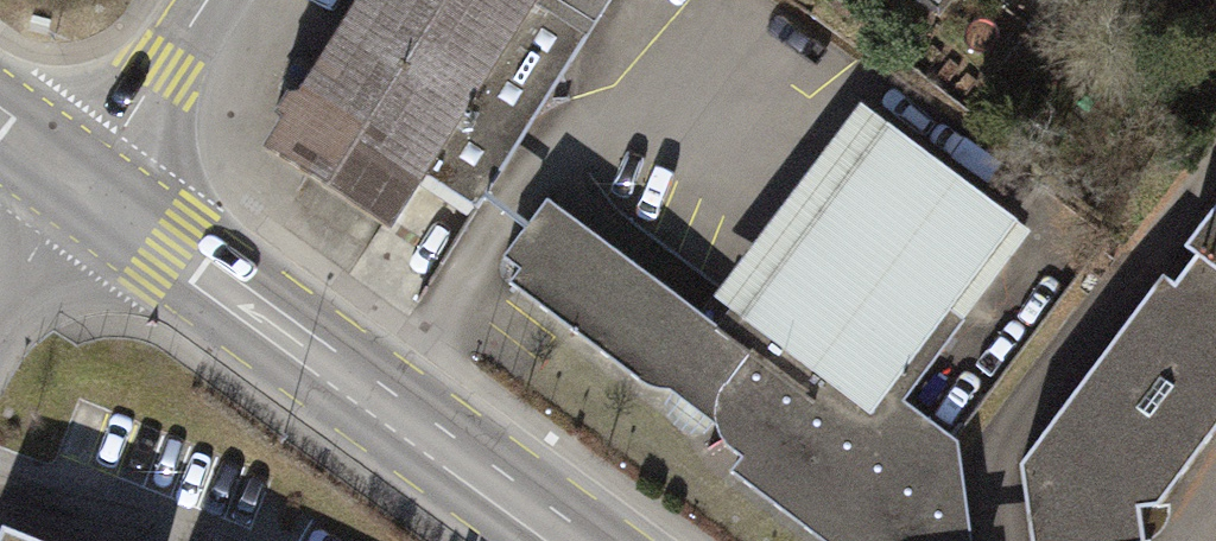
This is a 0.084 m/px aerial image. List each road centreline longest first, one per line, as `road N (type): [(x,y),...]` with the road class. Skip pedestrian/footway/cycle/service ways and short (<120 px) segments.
road 1 (primary): [(83,176),(579,540)]
road 2 (tertiary): [(83,176),(207,0)]

